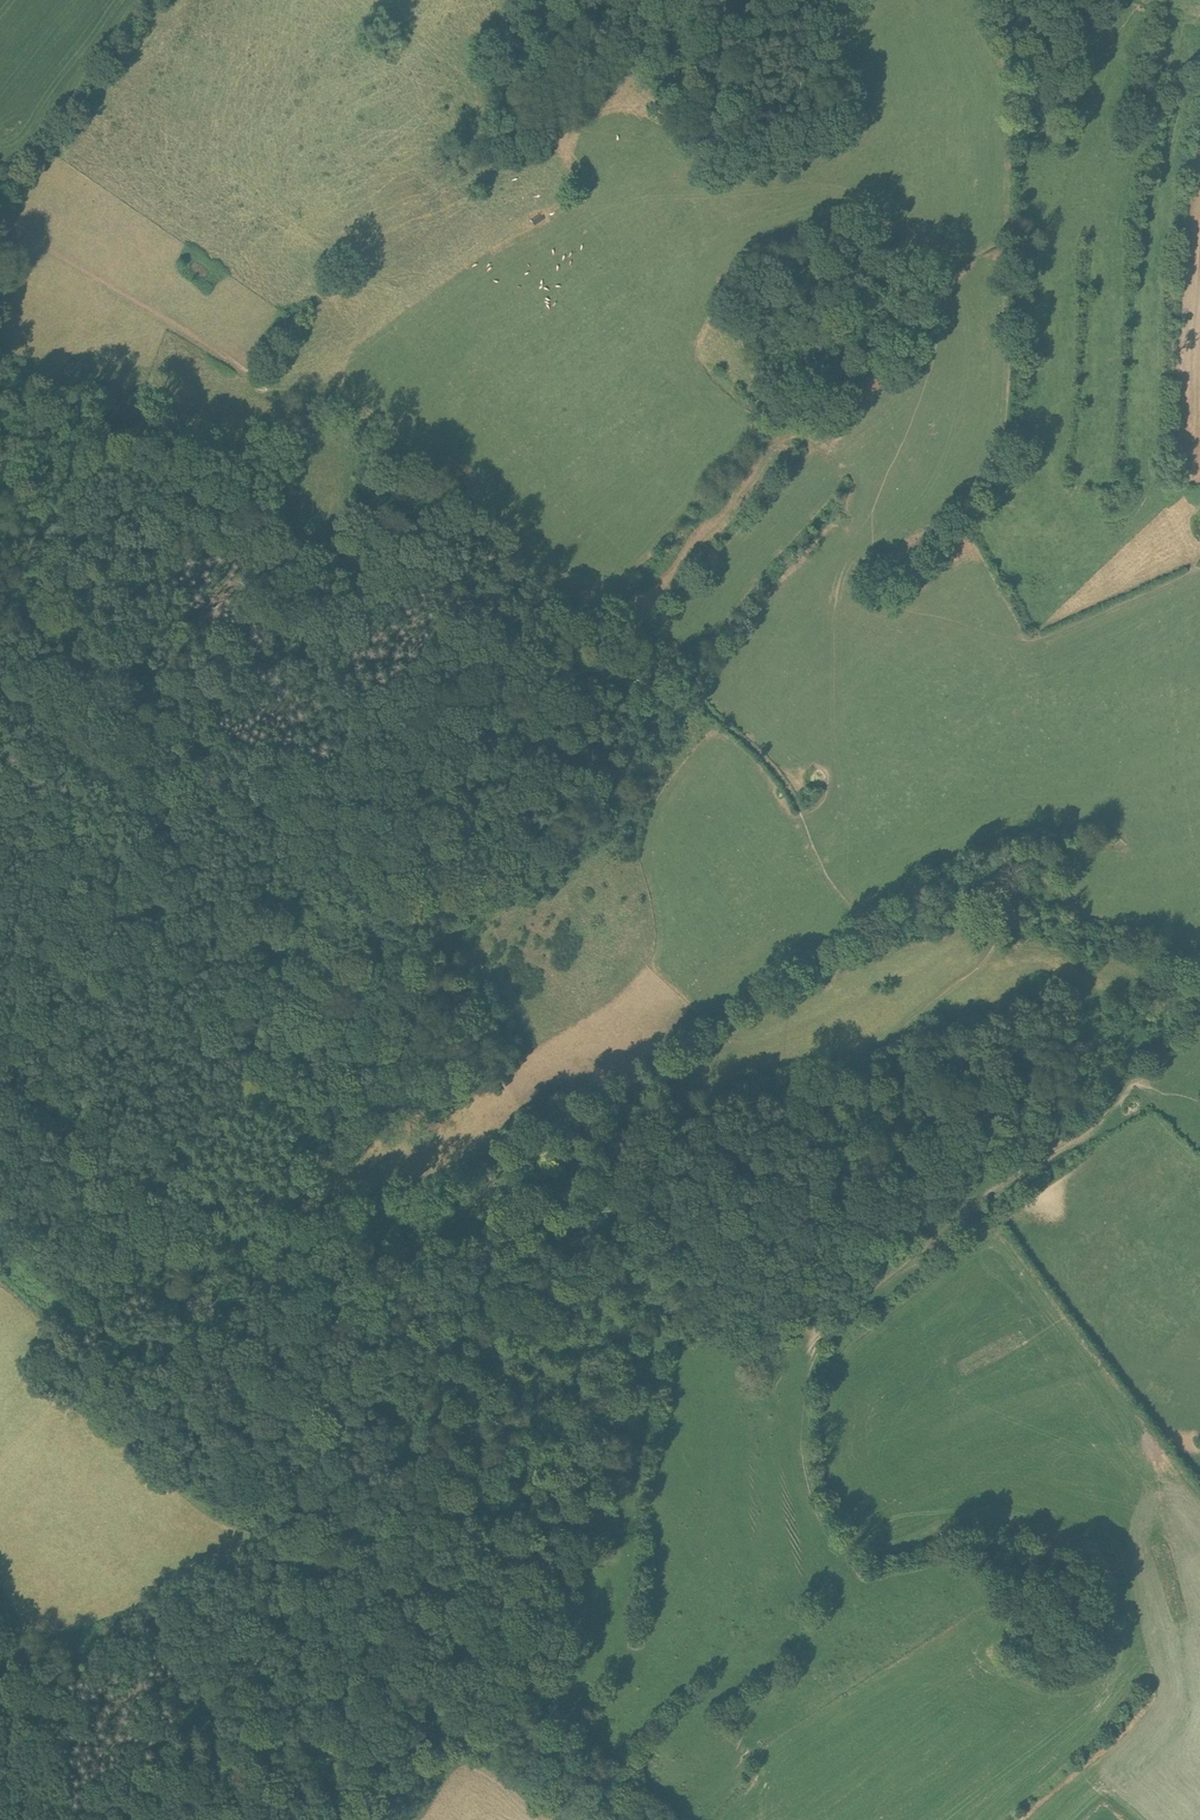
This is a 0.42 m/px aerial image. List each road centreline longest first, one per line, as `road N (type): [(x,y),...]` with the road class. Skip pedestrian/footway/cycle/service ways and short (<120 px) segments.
road 1 (track): [(601,619),(658,652),(767,763),(789,789),(821,869),(863,916),(890,925),(979,909),(1021,914)]
road 2 (track): [(288,1550),(255,1648),(163,1697),(134,1750),(68,1819)]
road 3 (track): [(1021,914),(1103,927),(1149,946),(1199,1009)]

